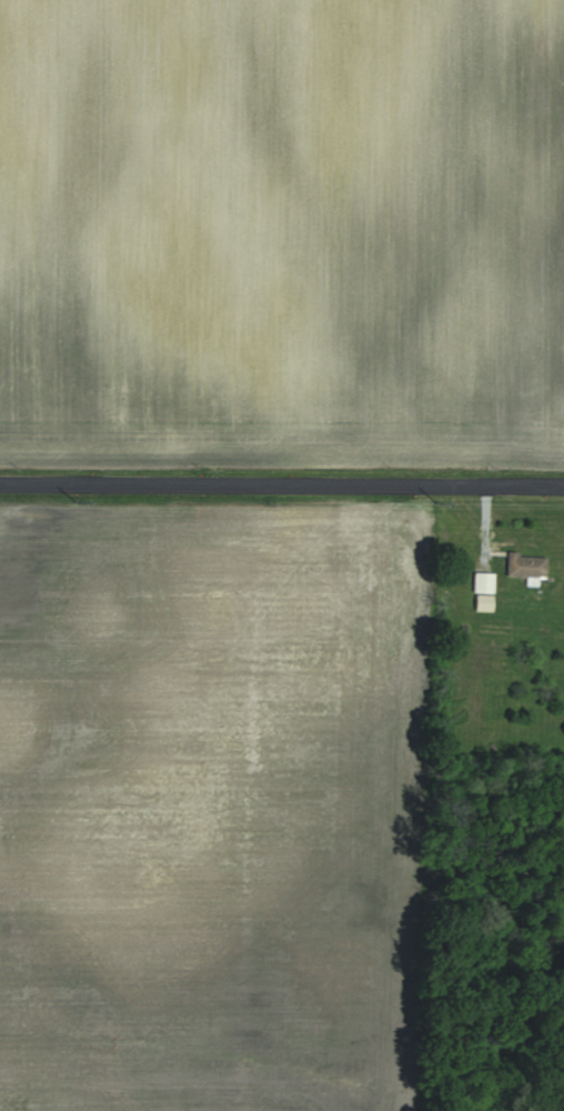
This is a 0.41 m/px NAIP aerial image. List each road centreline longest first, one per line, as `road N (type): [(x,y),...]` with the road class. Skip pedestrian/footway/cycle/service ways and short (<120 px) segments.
road 1 (tertiary): [(563,486),(0,482)]

